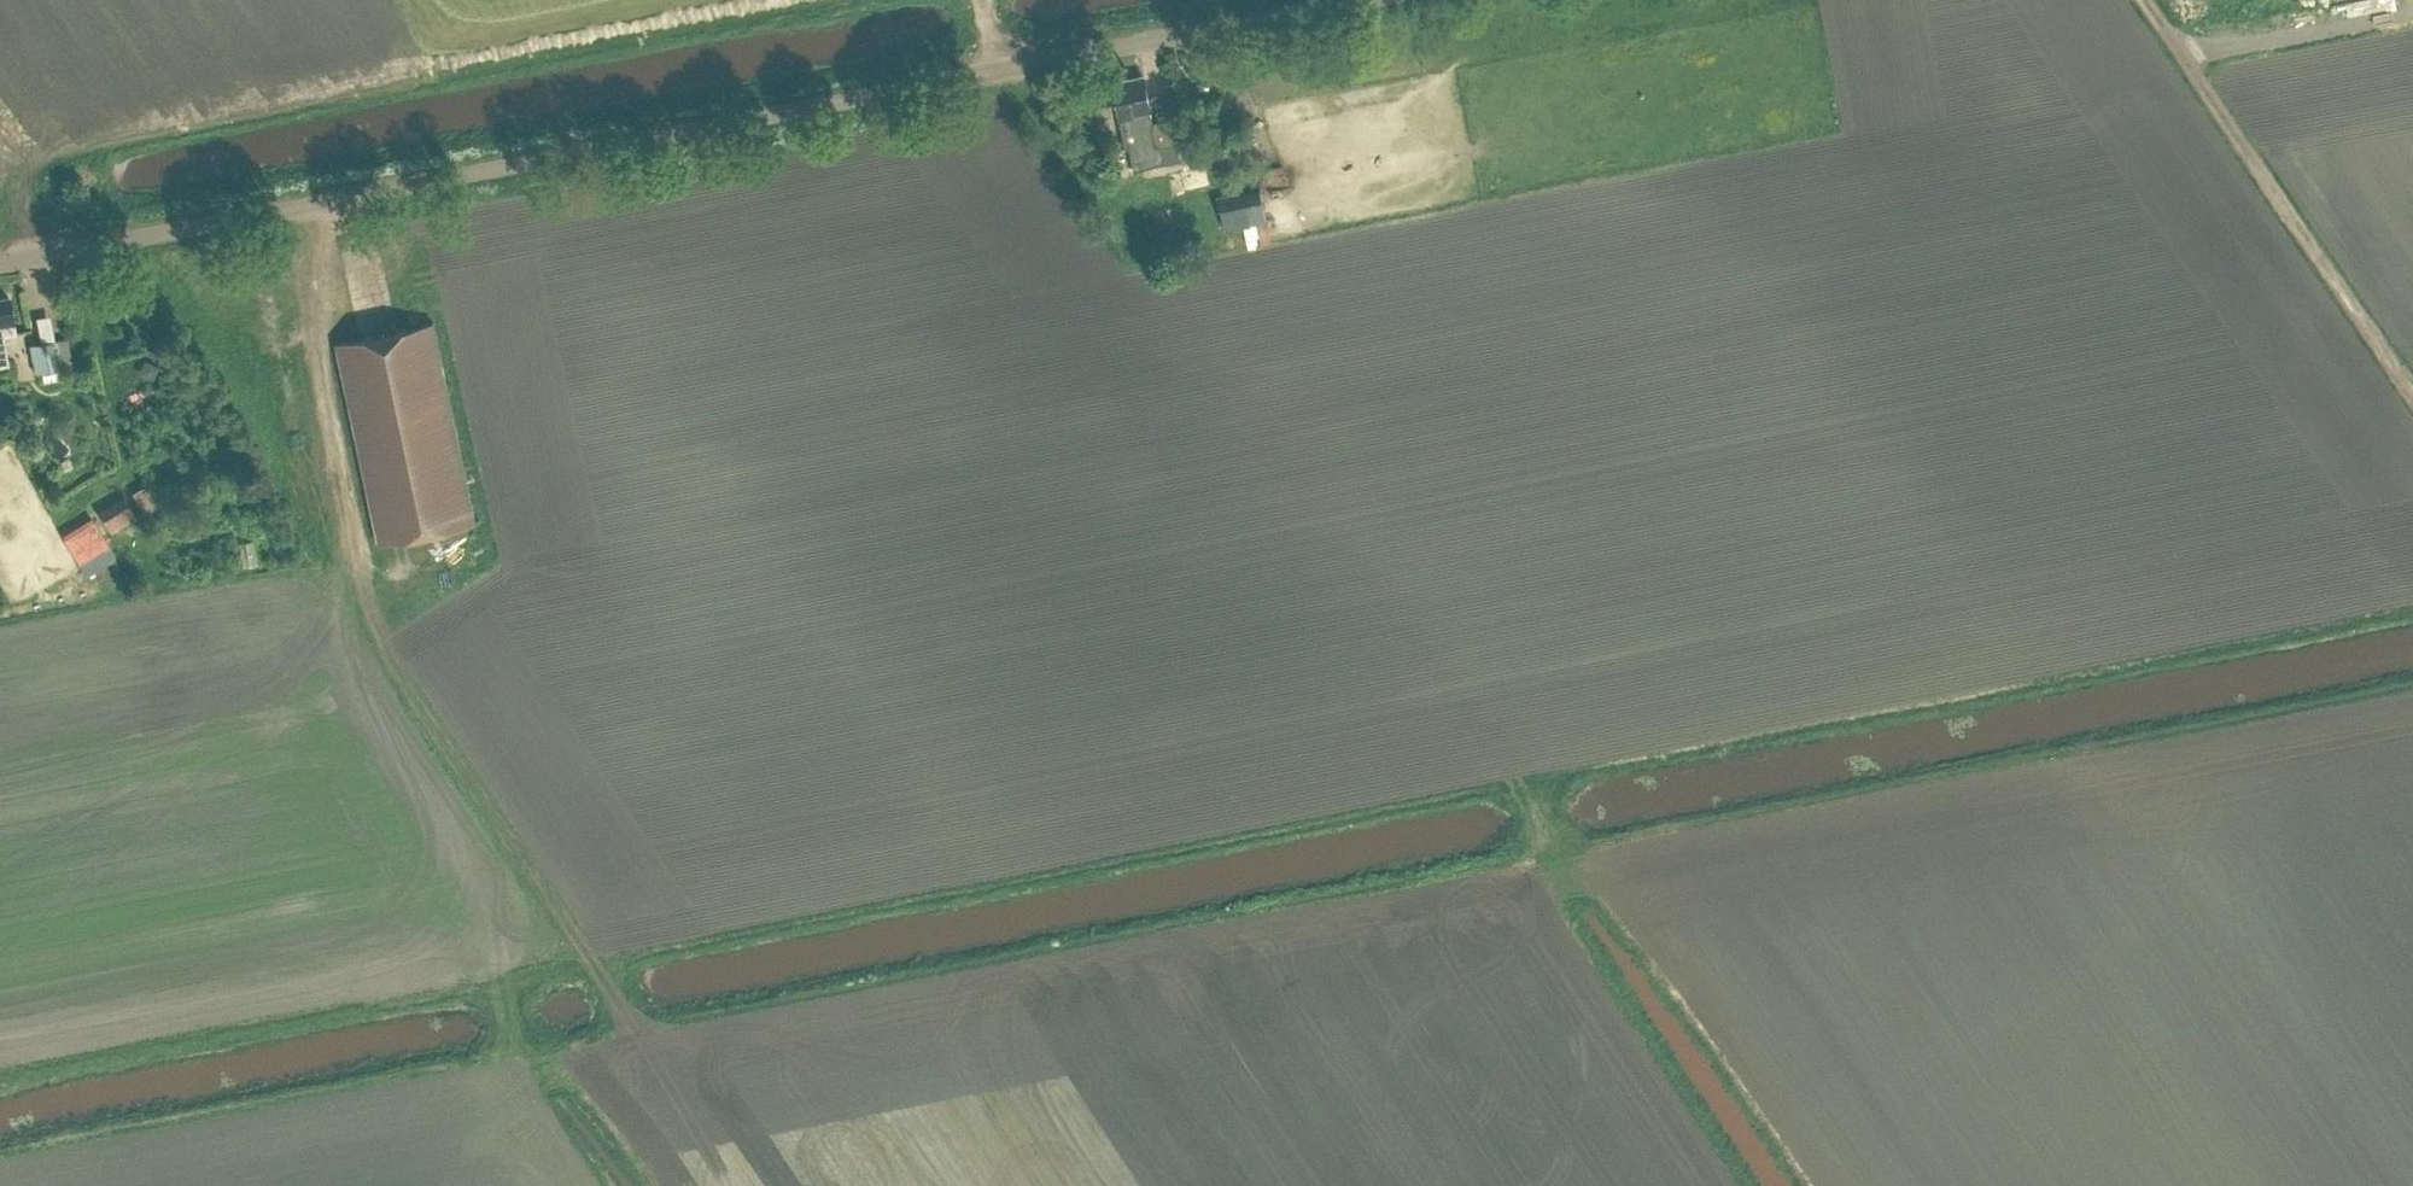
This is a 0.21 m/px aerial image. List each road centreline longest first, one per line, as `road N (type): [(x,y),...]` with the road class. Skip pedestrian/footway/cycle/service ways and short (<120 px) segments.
road 1 (unclassified): [(0,261),(1350,0)]

